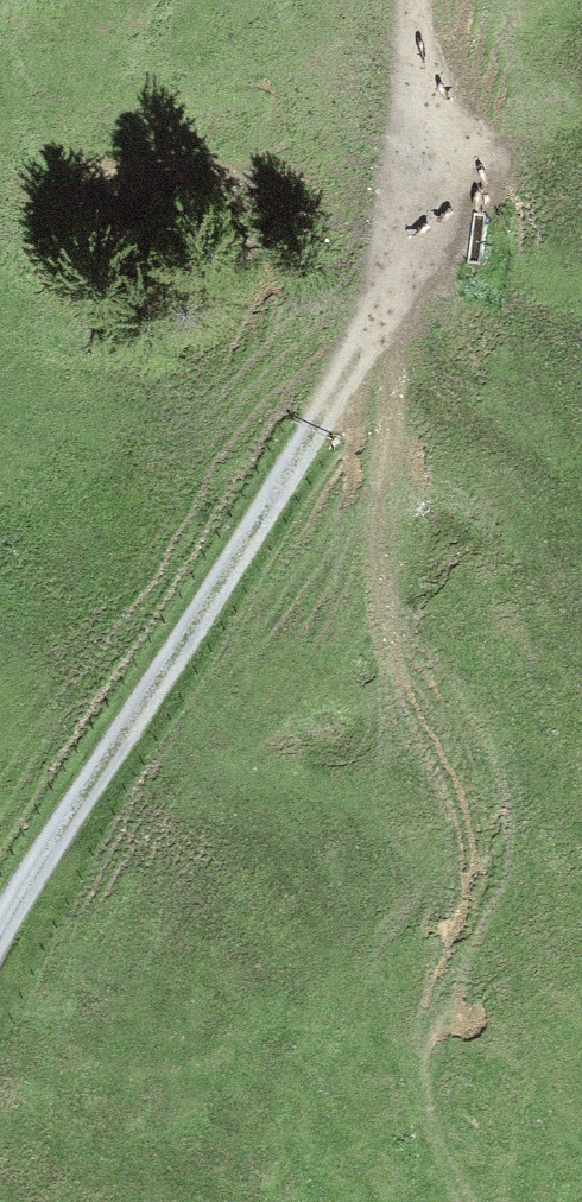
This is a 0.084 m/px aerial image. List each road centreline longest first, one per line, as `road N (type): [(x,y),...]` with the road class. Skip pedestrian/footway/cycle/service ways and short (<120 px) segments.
road 1 (track): [(464,1201),(435,1106),(437,998),(479,913),(462,802),(386,628),(422,170)]
road 2 (track): [(0,934),(282,484),(422,170)]

